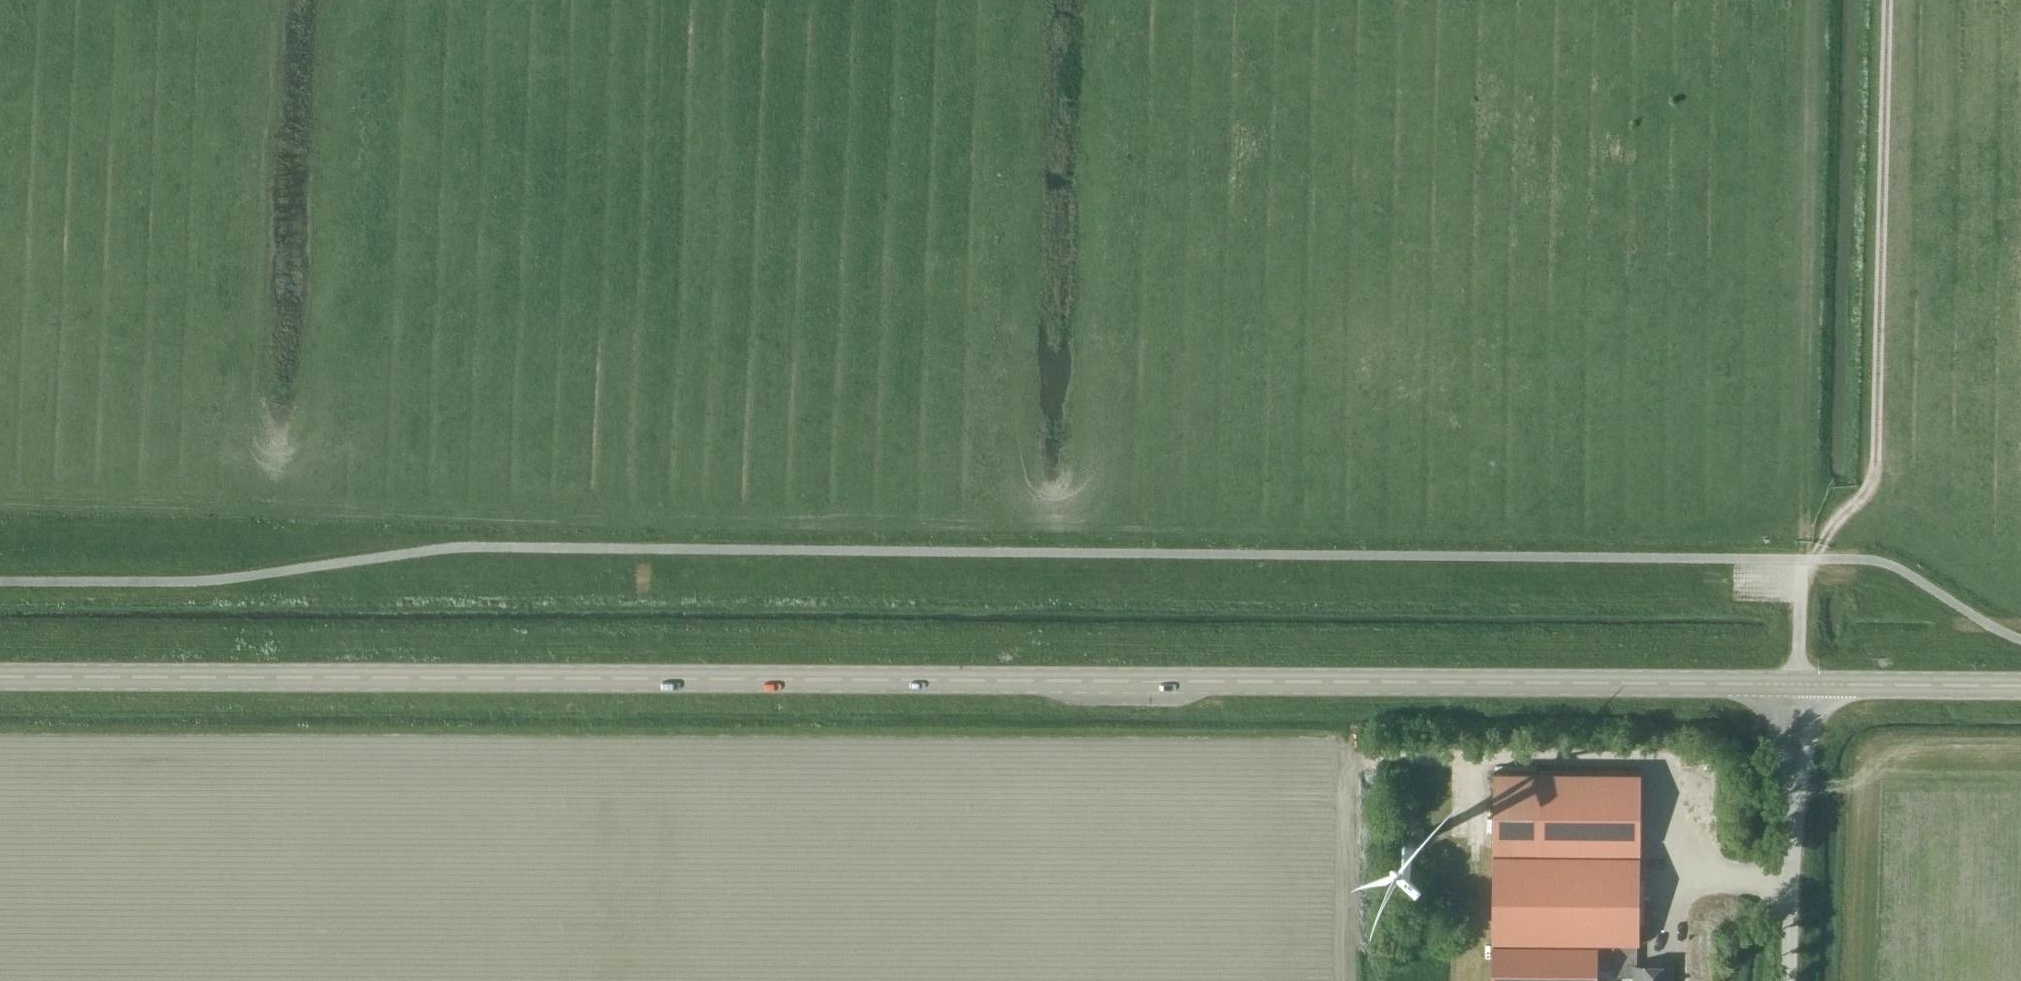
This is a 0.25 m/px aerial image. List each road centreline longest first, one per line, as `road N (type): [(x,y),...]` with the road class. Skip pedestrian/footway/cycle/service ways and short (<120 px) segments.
road 1 (secondary): [(0,675),(1797,682)]
road 2 (unclassified): [(1788,980),(1797,682)]
road 3 (secondary): [(2020,684),(1797,682)]

